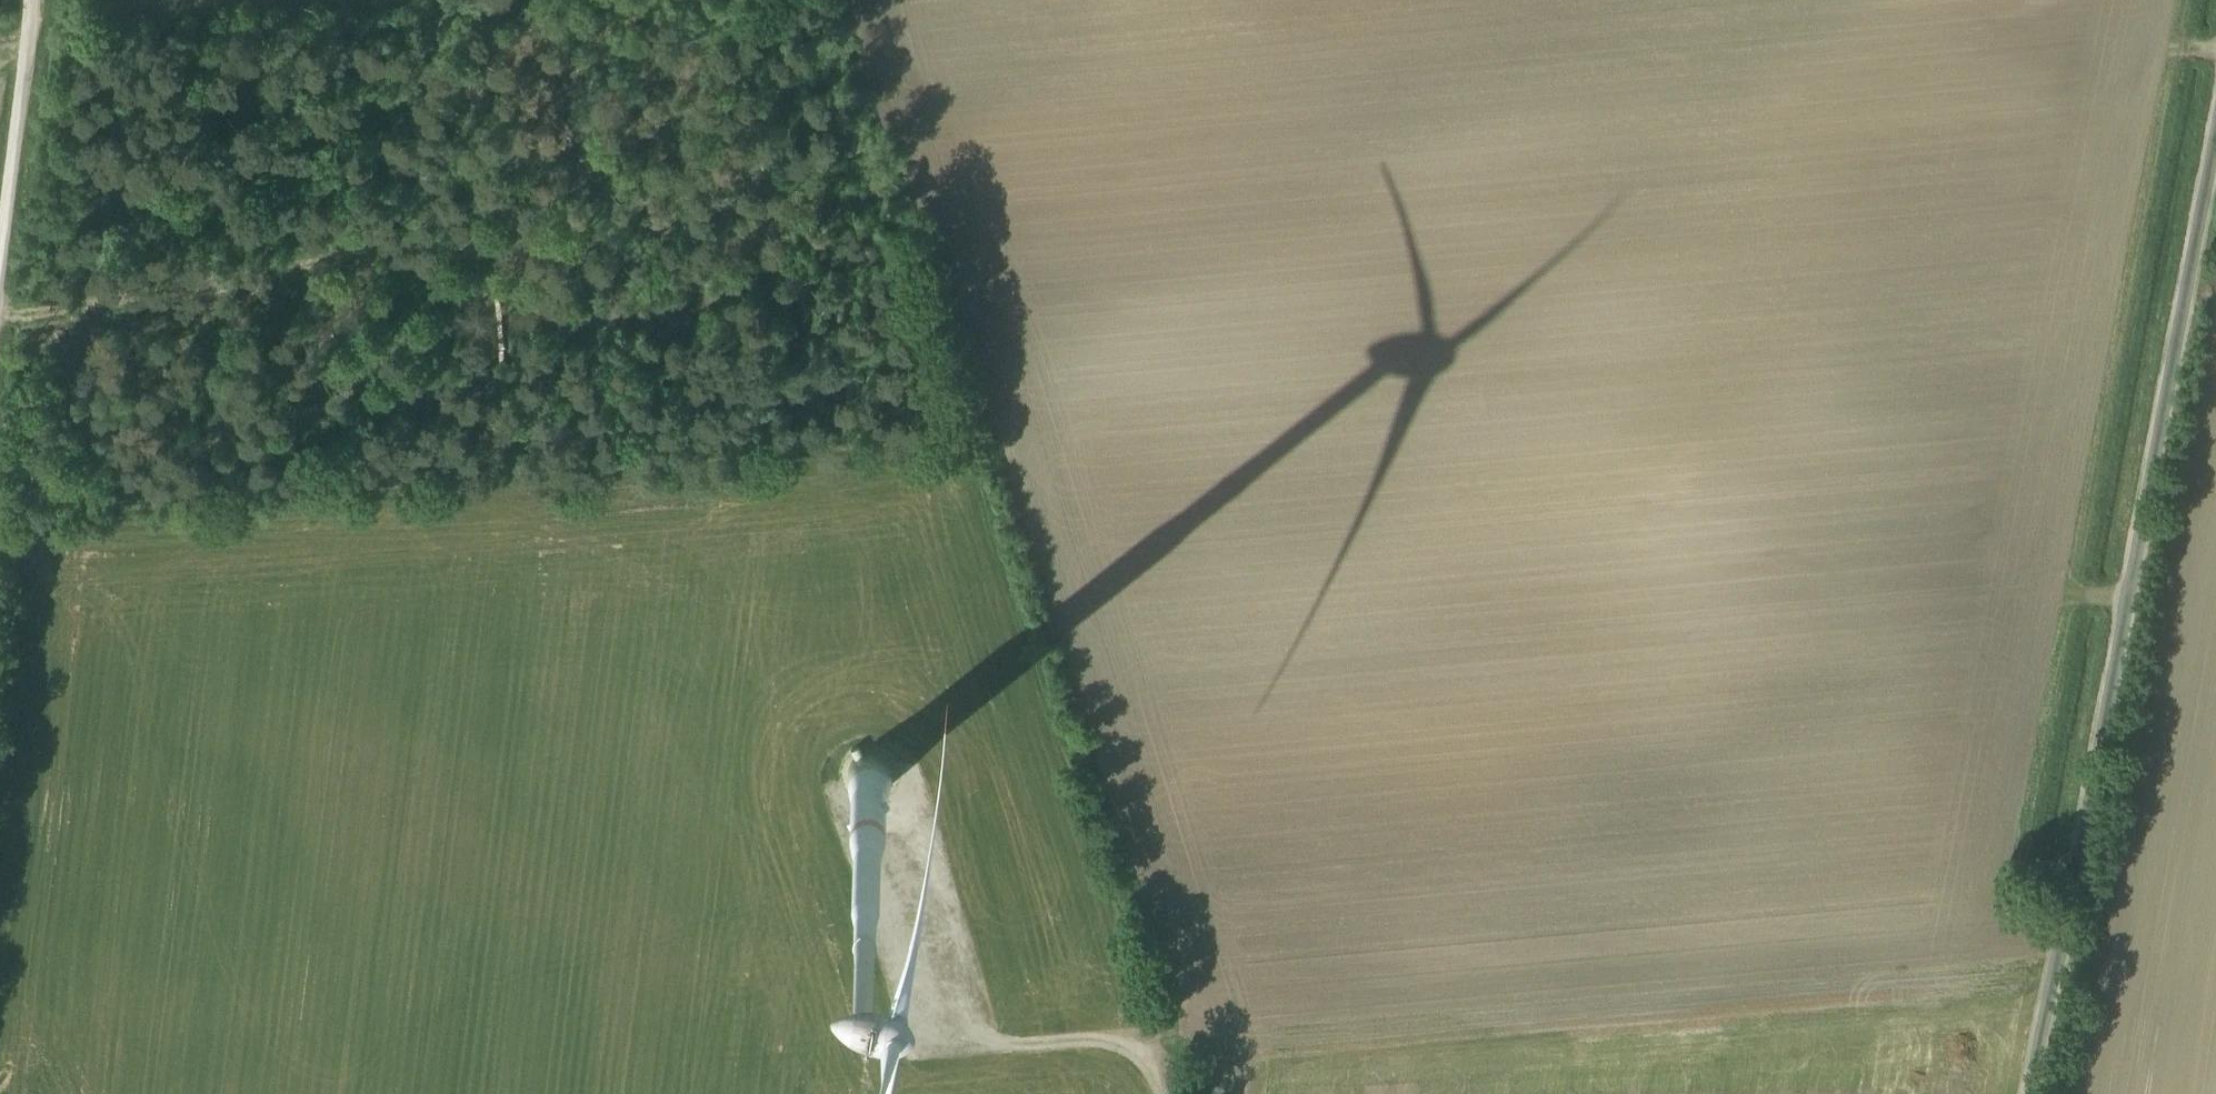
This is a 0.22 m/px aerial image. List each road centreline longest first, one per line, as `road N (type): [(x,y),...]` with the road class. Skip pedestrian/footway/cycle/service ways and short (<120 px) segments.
road 1 (unclassified): [(2215,167),(2043,1093)]
road 2 (unclassified): [(0,269),(29,0)]

